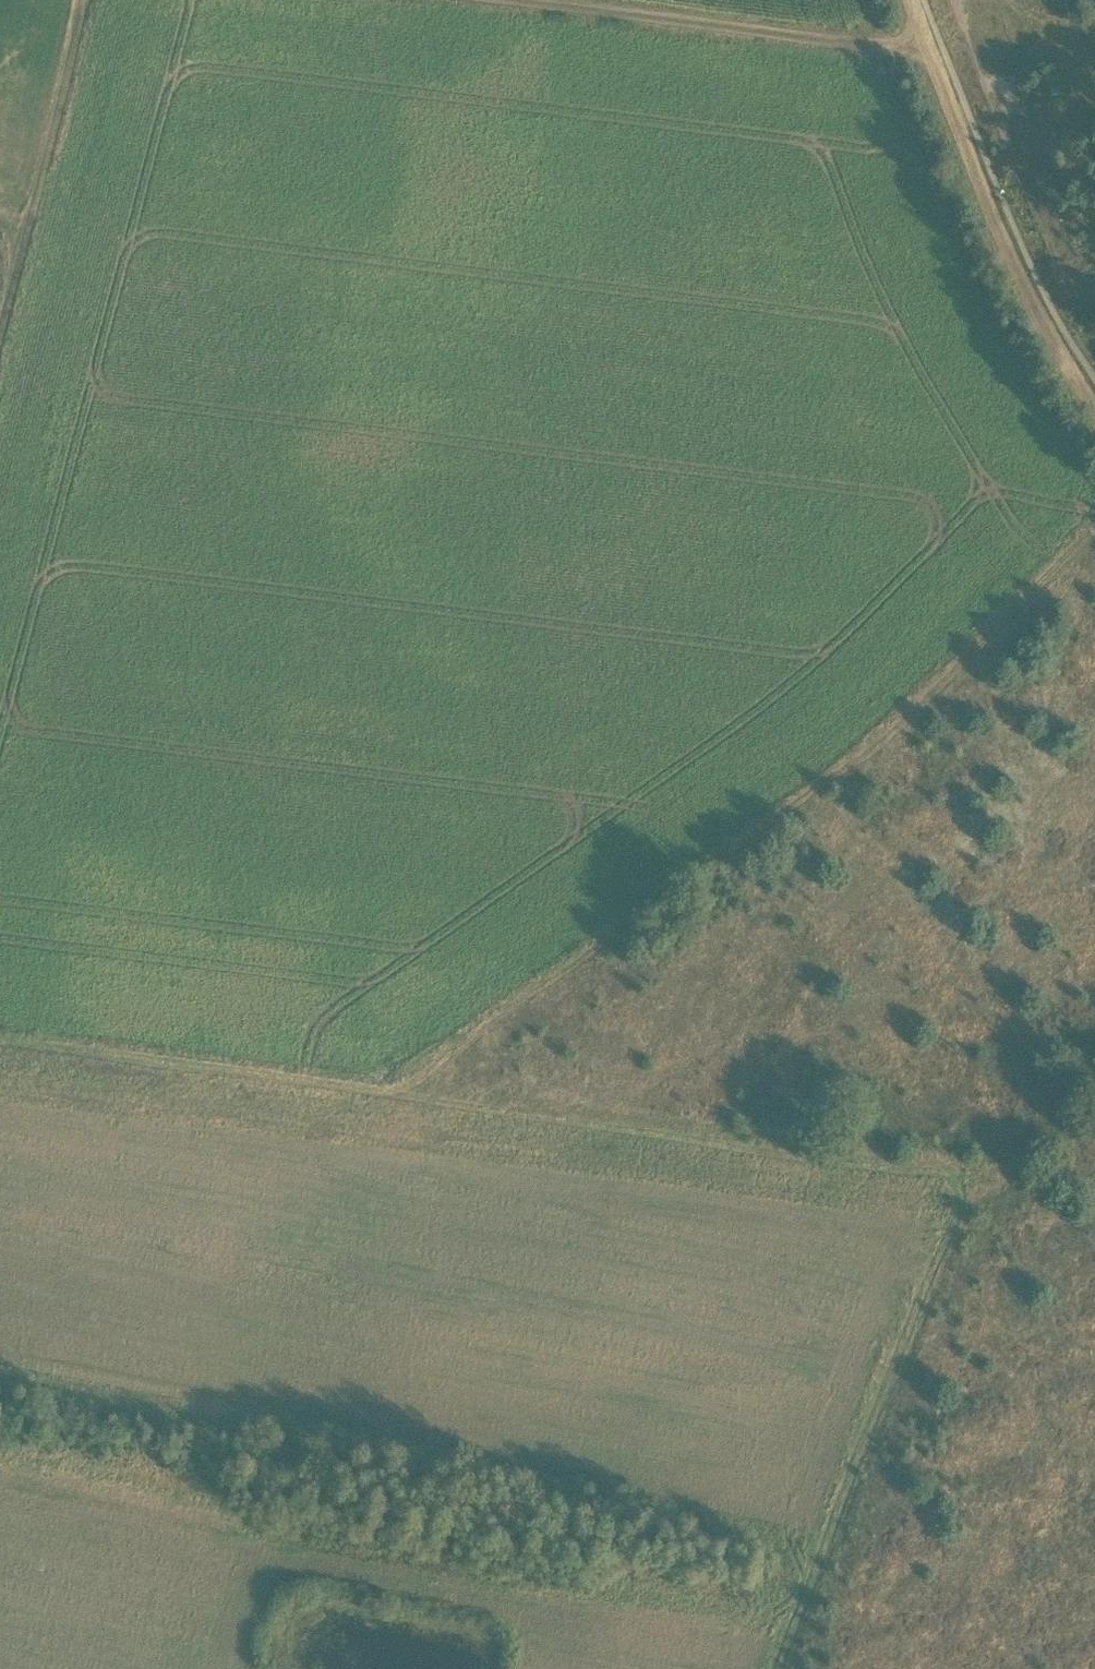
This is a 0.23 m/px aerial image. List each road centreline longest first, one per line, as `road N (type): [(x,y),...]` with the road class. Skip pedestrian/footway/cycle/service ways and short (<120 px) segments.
road 1 (track): [(904,0),(1010,272),(1094,408)]
road 2 (track): [(492,0),(923,51)]
road 3 (track): [(34,211),(76,0)]
road 4 (track): [(0,339),(34,211),(0,207)]

